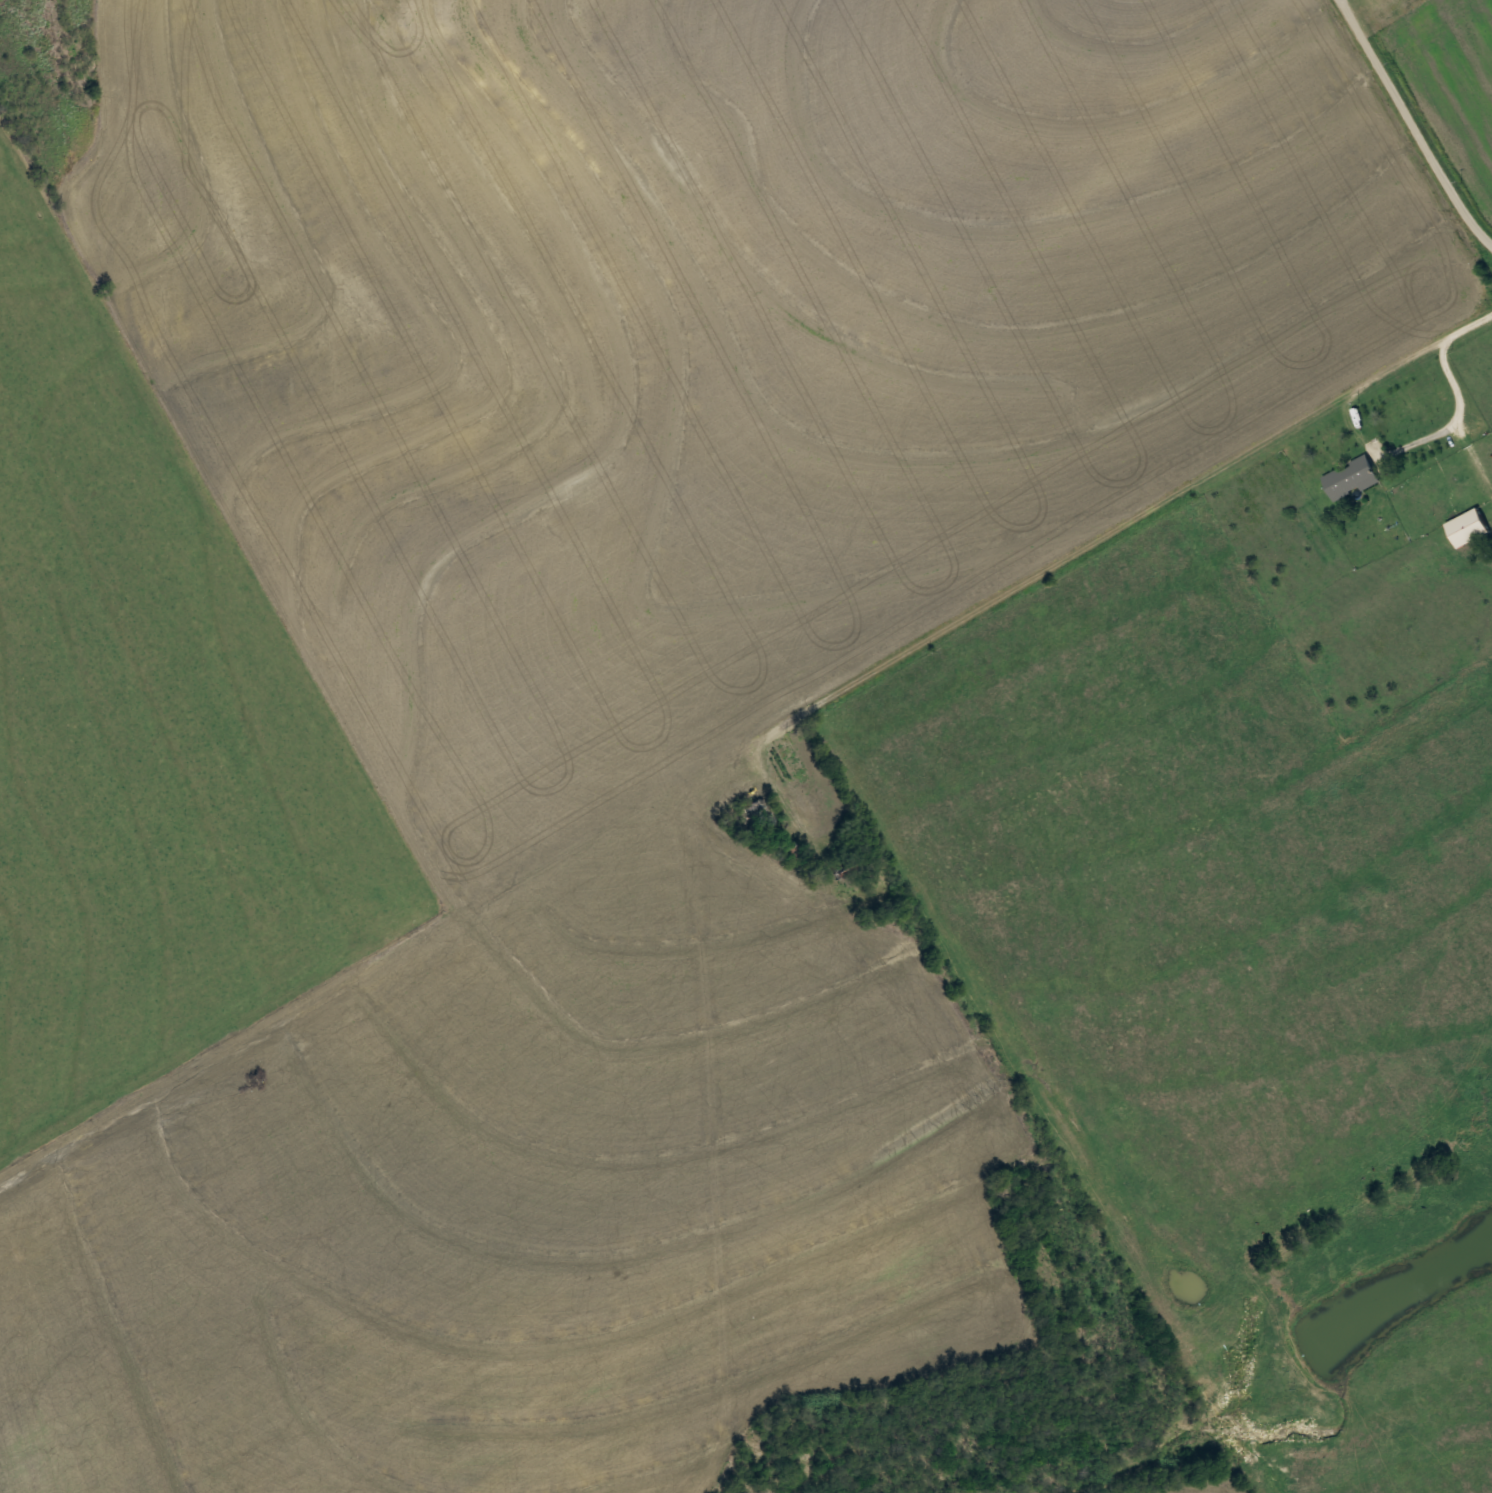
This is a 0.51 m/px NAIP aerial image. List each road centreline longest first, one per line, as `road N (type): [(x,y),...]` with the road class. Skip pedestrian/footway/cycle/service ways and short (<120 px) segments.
road 1 (residential): [(281,1077),(298,1035),(1444,236),(1450,184)]
road 2 (residential): [(1343,0),(1491,243)]

